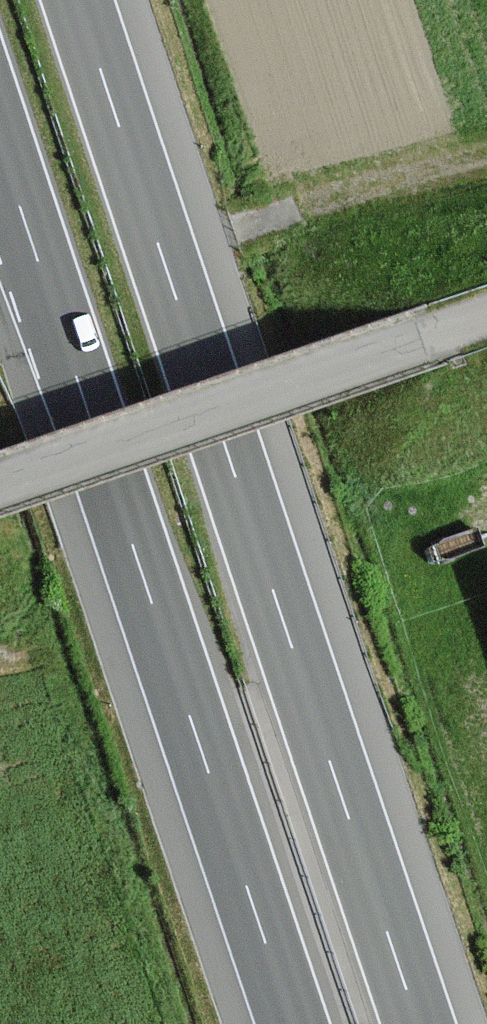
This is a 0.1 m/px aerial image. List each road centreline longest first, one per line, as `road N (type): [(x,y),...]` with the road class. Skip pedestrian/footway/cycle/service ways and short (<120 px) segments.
road 1 (motorway): [(419,1023),(78,0)]
road 2 (motorway): [(0,154),(293,1023)]
road 3 (unclassified): [(0,484),(420,341)]
road 4 (track): [(156,1023),(31,651),(0,659)]
road 5 (track): [(292,212),(486,162)]

